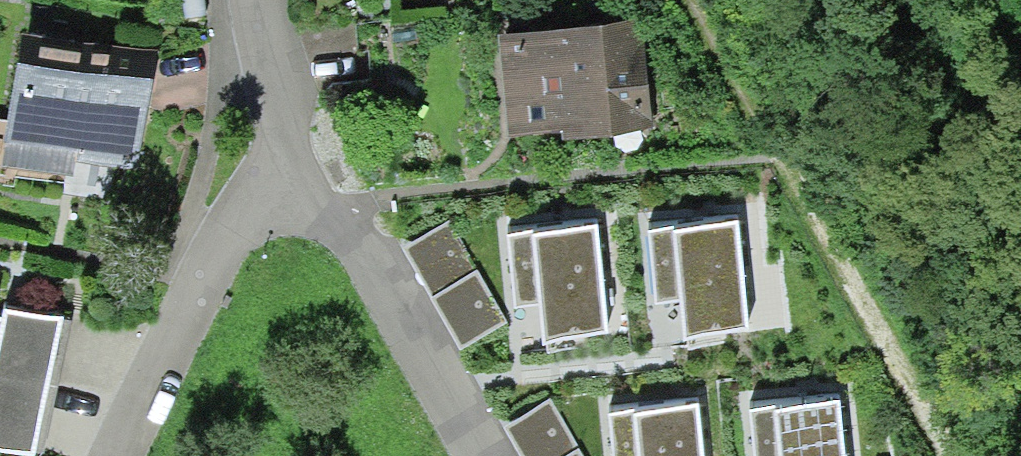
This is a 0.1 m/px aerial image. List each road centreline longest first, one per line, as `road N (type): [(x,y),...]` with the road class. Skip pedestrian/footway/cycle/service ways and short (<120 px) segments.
road 1 (residential): [(288,164),(484,455)]
road 2 (residential): [(111,455),(237,229),(288,164)]
road 3 (residential): [(240,0),(288,164)]

